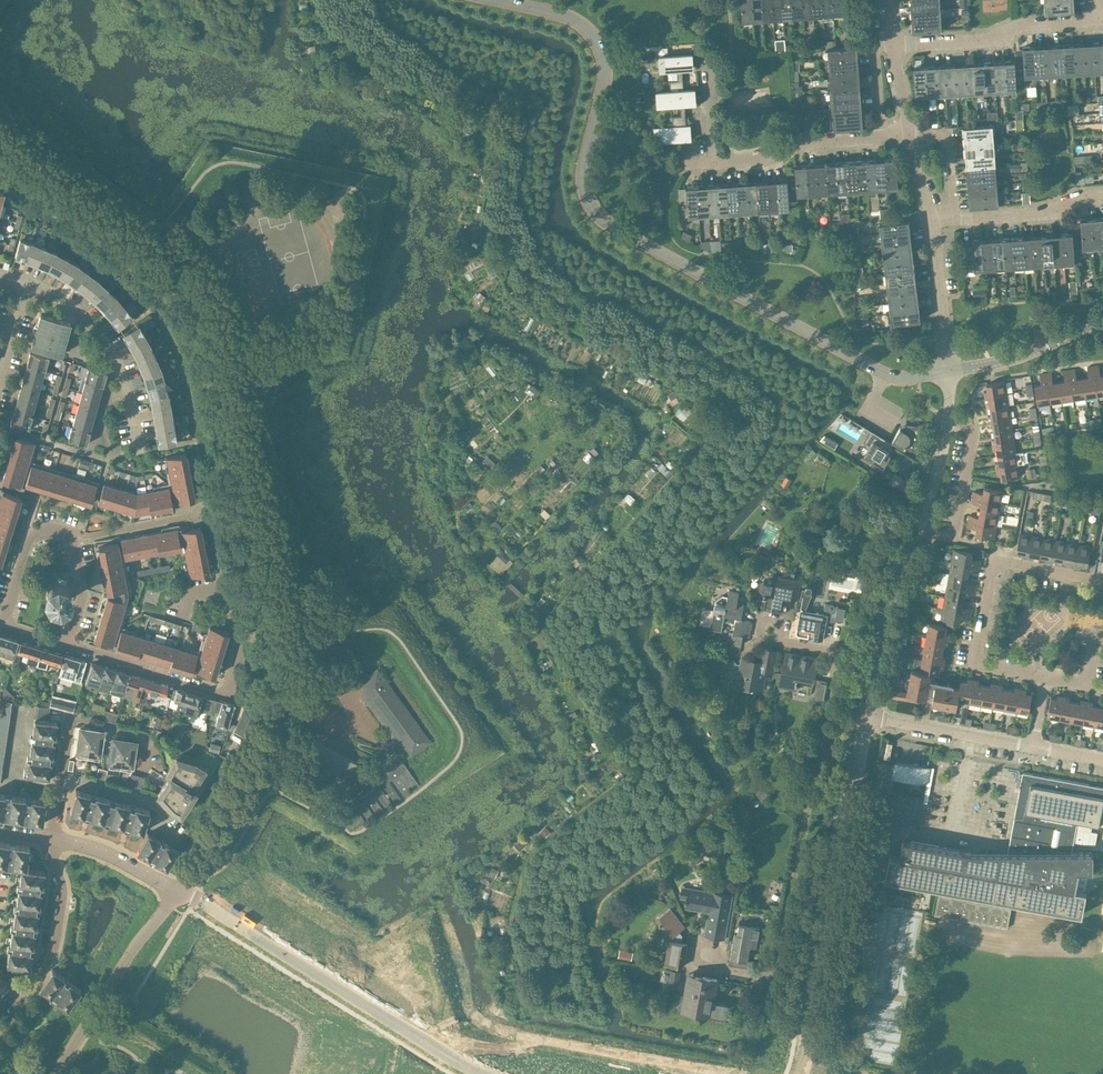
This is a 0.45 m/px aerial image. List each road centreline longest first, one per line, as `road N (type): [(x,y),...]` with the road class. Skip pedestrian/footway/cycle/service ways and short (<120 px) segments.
road 1 (track): [(376,0),(383,19),(458,75),(526,100),(519,199),(536,250),(583,295),(620,305),(746,378),(769,400),(776,420),(750,475),(608,633),(663,737),(666,788),(643,821),(566,860),(537,920),(541,991)]
road 2 (tertiary): [(949,372),(886,374),(602,218),(583,180),(605,82),(598,43),(571,17),(498,0)]
road 3 (tertiary): [(499,1073),(194,901)]
road 4 (tertiary): [(800,1073),(858,763)]
road 5 (residential): [(703,953),(721,969),(763,976),(777,970),(819,755)]
road 6 (residential): [(1045,677),(977,661),(993,570),(1008,563),(1102,581)]
road 7 (residential): [(164,782),(146,769),(141,736),(73,719),(53,841)]
road 8 (unclassified): [(52,1073),(174,894)]
road 9 (residential): [(140,451),(112,353),(64,301),(24,284)]
road 10 (residential): [(894,46),(996,40),(1020,25),(1097,20)]
road 11 (tertiary): [(867,716),(886,613),(917,530)]
road 12 (residential): [(53,841),(64,890),(56,944),(18,997),(0,985)]
road 13 (residential): [(226,696),(241,643),(227,584),(189,592),(181,619)]
road 14 (residential): [(819,755),(838,662),(828,652),(782,642),(771,629)]
road 15 (residential): [(880,137),(795,142),(772,158),(715,163)]
road 16 (residential): [(867,716),(1033,747)]
road 17 (residential): [(226,696),(66,643)]
road 18 (residential): [(917,530),(950,536),(955,530),(972,438),(967,426),(948,421)]
road 19 (tertiary): [(949,372),(1011,360),(1102,324)]
road 20 (residential): [(949,372),(933,219)]
road 21 (residential): [(953,218),(1049,213),(1102,195)]
road 22 (residential): [(2,628),(31,535),(51,527),(71,539)]
road 23 (residential): [(53,841),(105,853),(174,894)]
road 24 (residential): [(953,218),(948,132),(910,133)]

